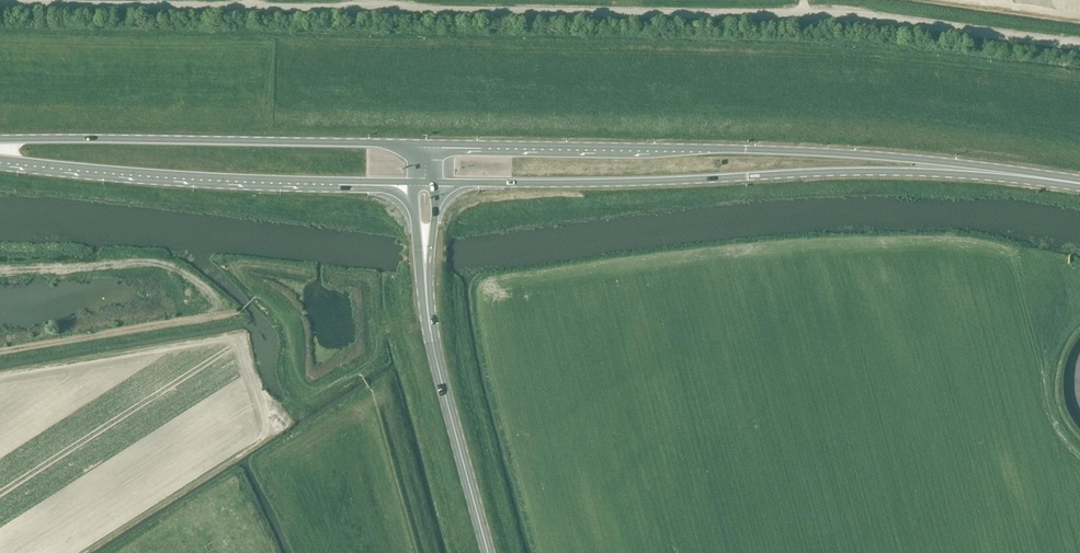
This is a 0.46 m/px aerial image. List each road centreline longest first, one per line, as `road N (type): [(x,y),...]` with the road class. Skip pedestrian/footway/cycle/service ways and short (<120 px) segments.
road 1 (unclassified): [(0,4),(807,19),(1079,46)]
road 2 (primary): [(1039,177),(876,155),(425,145)]
road 3 (primary): [(425,183),(859,171),(1039,177)]
road 4 (primary): [(0,163),(206,179),(425,183)]
road 5 (primary): [(425,145),(0,141)]
road 6 (primary): [(489,552),(432,341),(425,183)]
road 7 (track): [(0,352),(232,314)]

